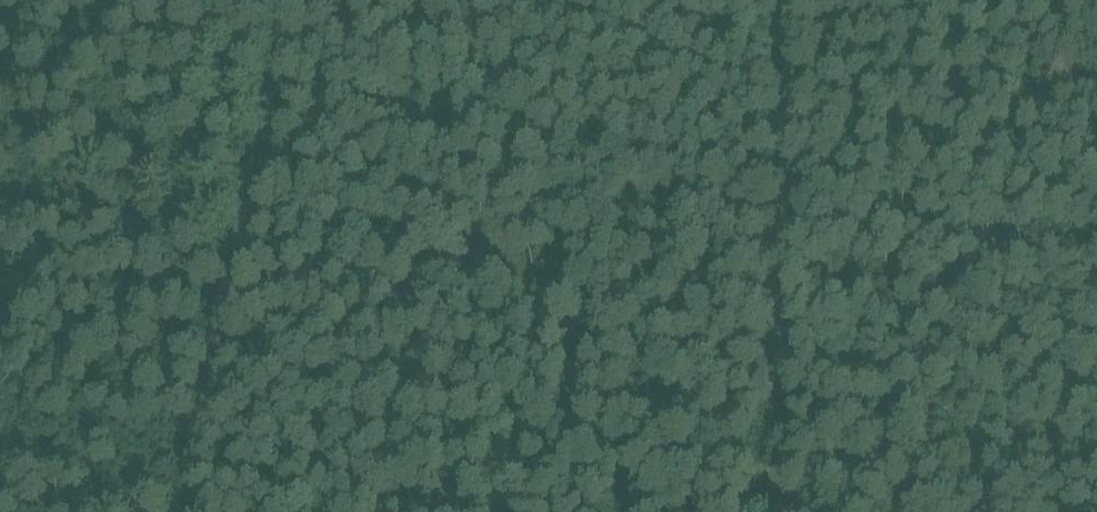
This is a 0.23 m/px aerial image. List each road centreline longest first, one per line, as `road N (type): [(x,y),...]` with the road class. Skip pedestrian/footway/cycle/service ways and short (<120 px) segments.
road 1 (track): [(244,0),(110,511)]
road 2 (track): [(782,0),(764,511)]

